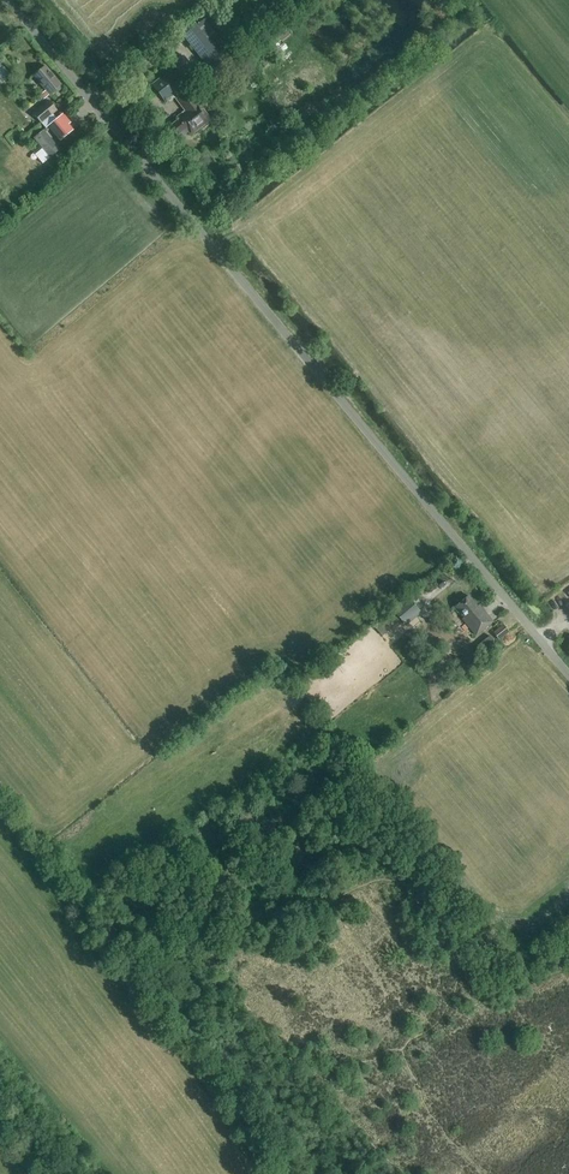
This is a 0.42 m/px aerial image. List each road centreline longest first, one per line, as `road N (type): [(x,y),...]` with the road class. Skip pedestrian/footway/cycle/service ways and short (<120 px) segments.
road 1 (unclassified): [(568,677),(3,0)]
road 2 (track): [(271,1173),(75,910)]
road 3 (track): [(75,910),(0,814)]

